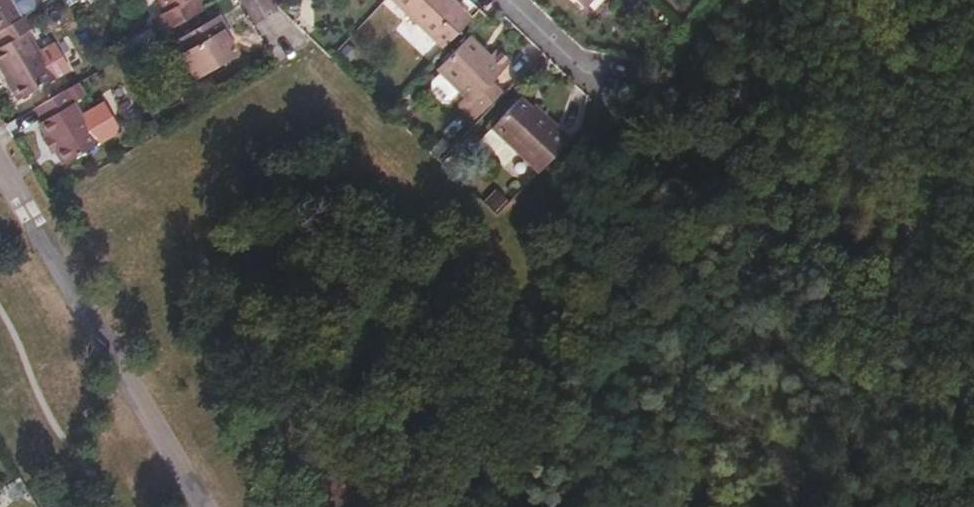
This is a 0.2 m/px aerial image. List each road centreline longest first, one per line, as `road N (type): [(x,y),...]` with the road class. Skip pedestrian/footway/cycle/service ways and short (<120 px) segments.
road 1 (unclassified): [(210,506),(0,154)]

